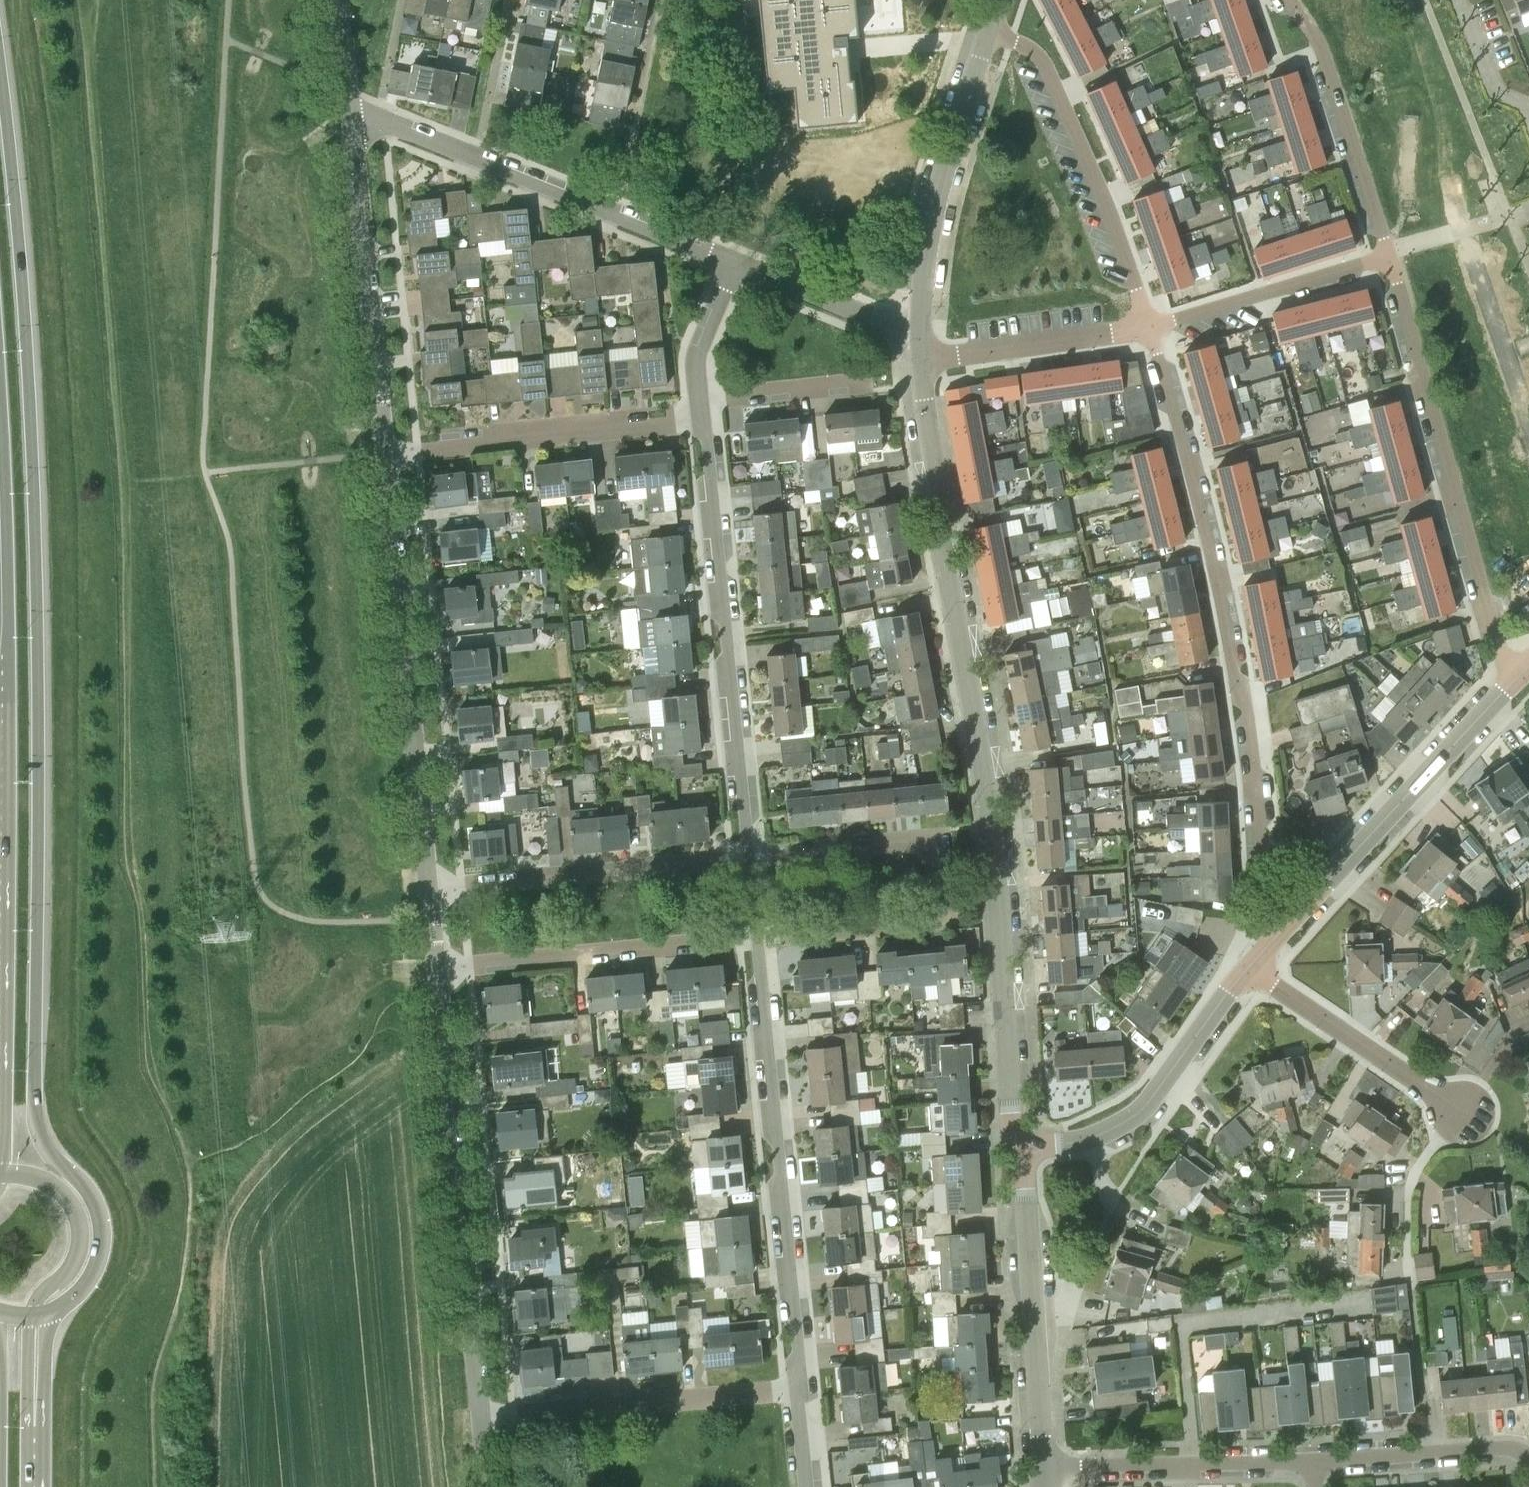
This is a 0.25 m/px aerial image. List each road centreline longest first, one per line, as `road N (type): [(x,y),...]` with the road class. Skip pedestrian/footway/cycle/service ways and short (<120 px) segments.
road 1 (primary): [(56,1311),(88,1282),(101,1227),(93,1199),(47,1142),(37,1113),(35,458),(0,77)]
road 2 (residential): [(1024,1143),(1012,1120),(990,822),(942,556),(921,359)]
road 3 (residential): [(1301,910),(1264,867),(1226,622),(1149,327)]
road 4 (residential): [(749,857),(701,407)]
road 5 (residential): [(797,1384),(756,937)]
road 6 (residential): [(481,1413),(437,968)]
road 7 (residential): [(1387,255),(1495,639),(1526,674)]
road 8 (residential): [(430,889),(386,451)]
road 9 (residential): [(756,937),(913,921),(942,904),(945,878),(935,850),(910,839),(749,857)]
road 10 (residential): [(733,261),(377,120),(352,123)]
road 11 (residential): [(1149,327),(1096,175),(1043,62),(989,33)]
road 12 (residential): [(386,451),(352,123)]
road 13 (residential): [(1301,910),(1526,674)]
road 14 (residential): [(1044,1466),(1024,1143)]
road 15 (residential): [(749,857),(430,889)]
road 16 (residential): [(437,968),(756,937)]
road 17 (residential): [(701,407),(674,419),(386,451)]
road 18 (residential): [(481,1413),(797,1384)]
road 19 (residential): [(920,334),(932,220),(989,33)]
road 20 (residential): [(1024,1143),(1084,1141),(1129,1123),(1249,968)]
road 21 (residential): [(1289,0),(1326,61),(1387,255)]
road 22 (residential): [(1313,1461),(1044,1466)]
road 23 (residential): [(1462,1110),(1249,968)]
road 24 (residential): [(1149,327),(1387,255)]
road 25 (residential): [(921,359),(1149,327)]
road 26 (primary): [(0,565),(0,793)]
road 27 (residential): [(1528,1457),(1498,1447),(1313,1461)]
road 28 (primary): [(30,1316),(76,1258),(78,1221),(46,1182),(0,1173)]
road 29 (residential): [(920,334),(733,261)]
road 30 (residential): [(701,407),(862,383)]
road 31 (residential): [(701,407),(698,351),(733,261)]
road 32 (residential): [(1528,105),(1496,90),(1461,0)]
road 33 (primary): [(35,1436),(56,1311)]
road 34 (residential): [(352,123),(337,0)]
road 35 (primary): [(35,1436),(30,1316)]

